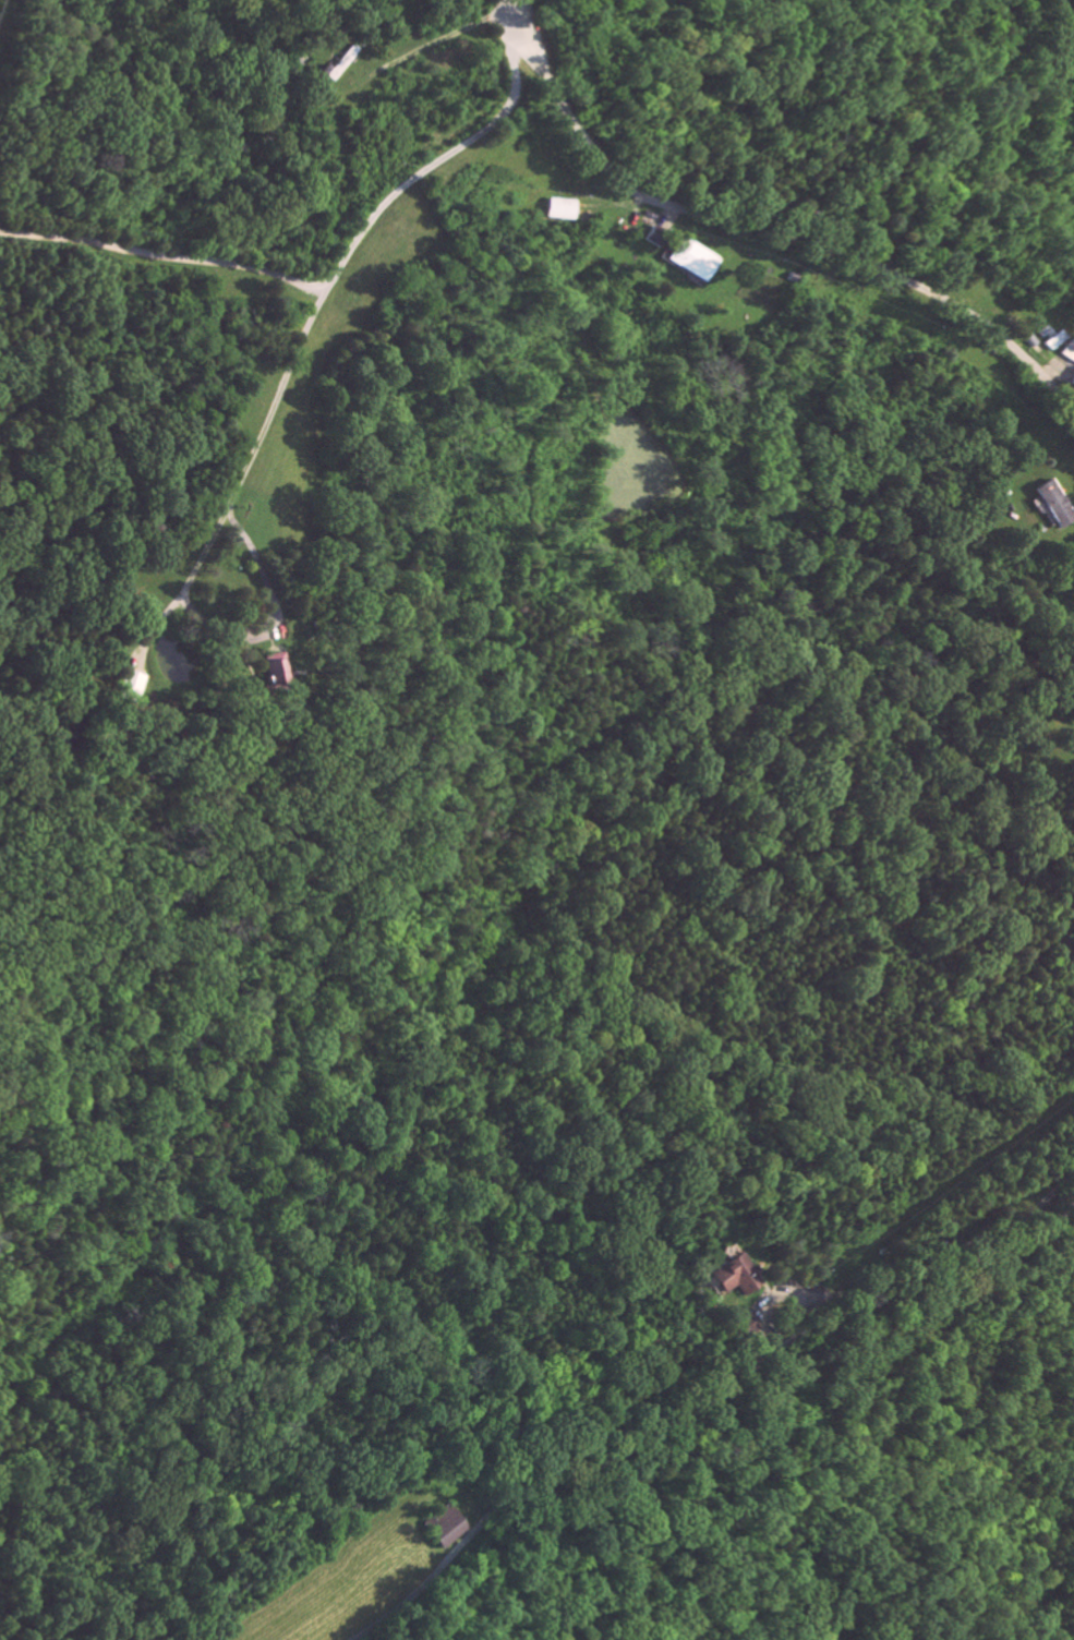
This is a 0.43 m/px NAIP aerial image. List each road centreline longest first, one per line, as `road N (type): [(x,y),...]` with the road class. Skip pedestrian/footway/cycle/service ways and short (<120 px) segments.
road 1 (residential): [(518,23),(557,100),(626,189),(653,204),(860,263),(939,299),(1006,345),(1073,417)]

